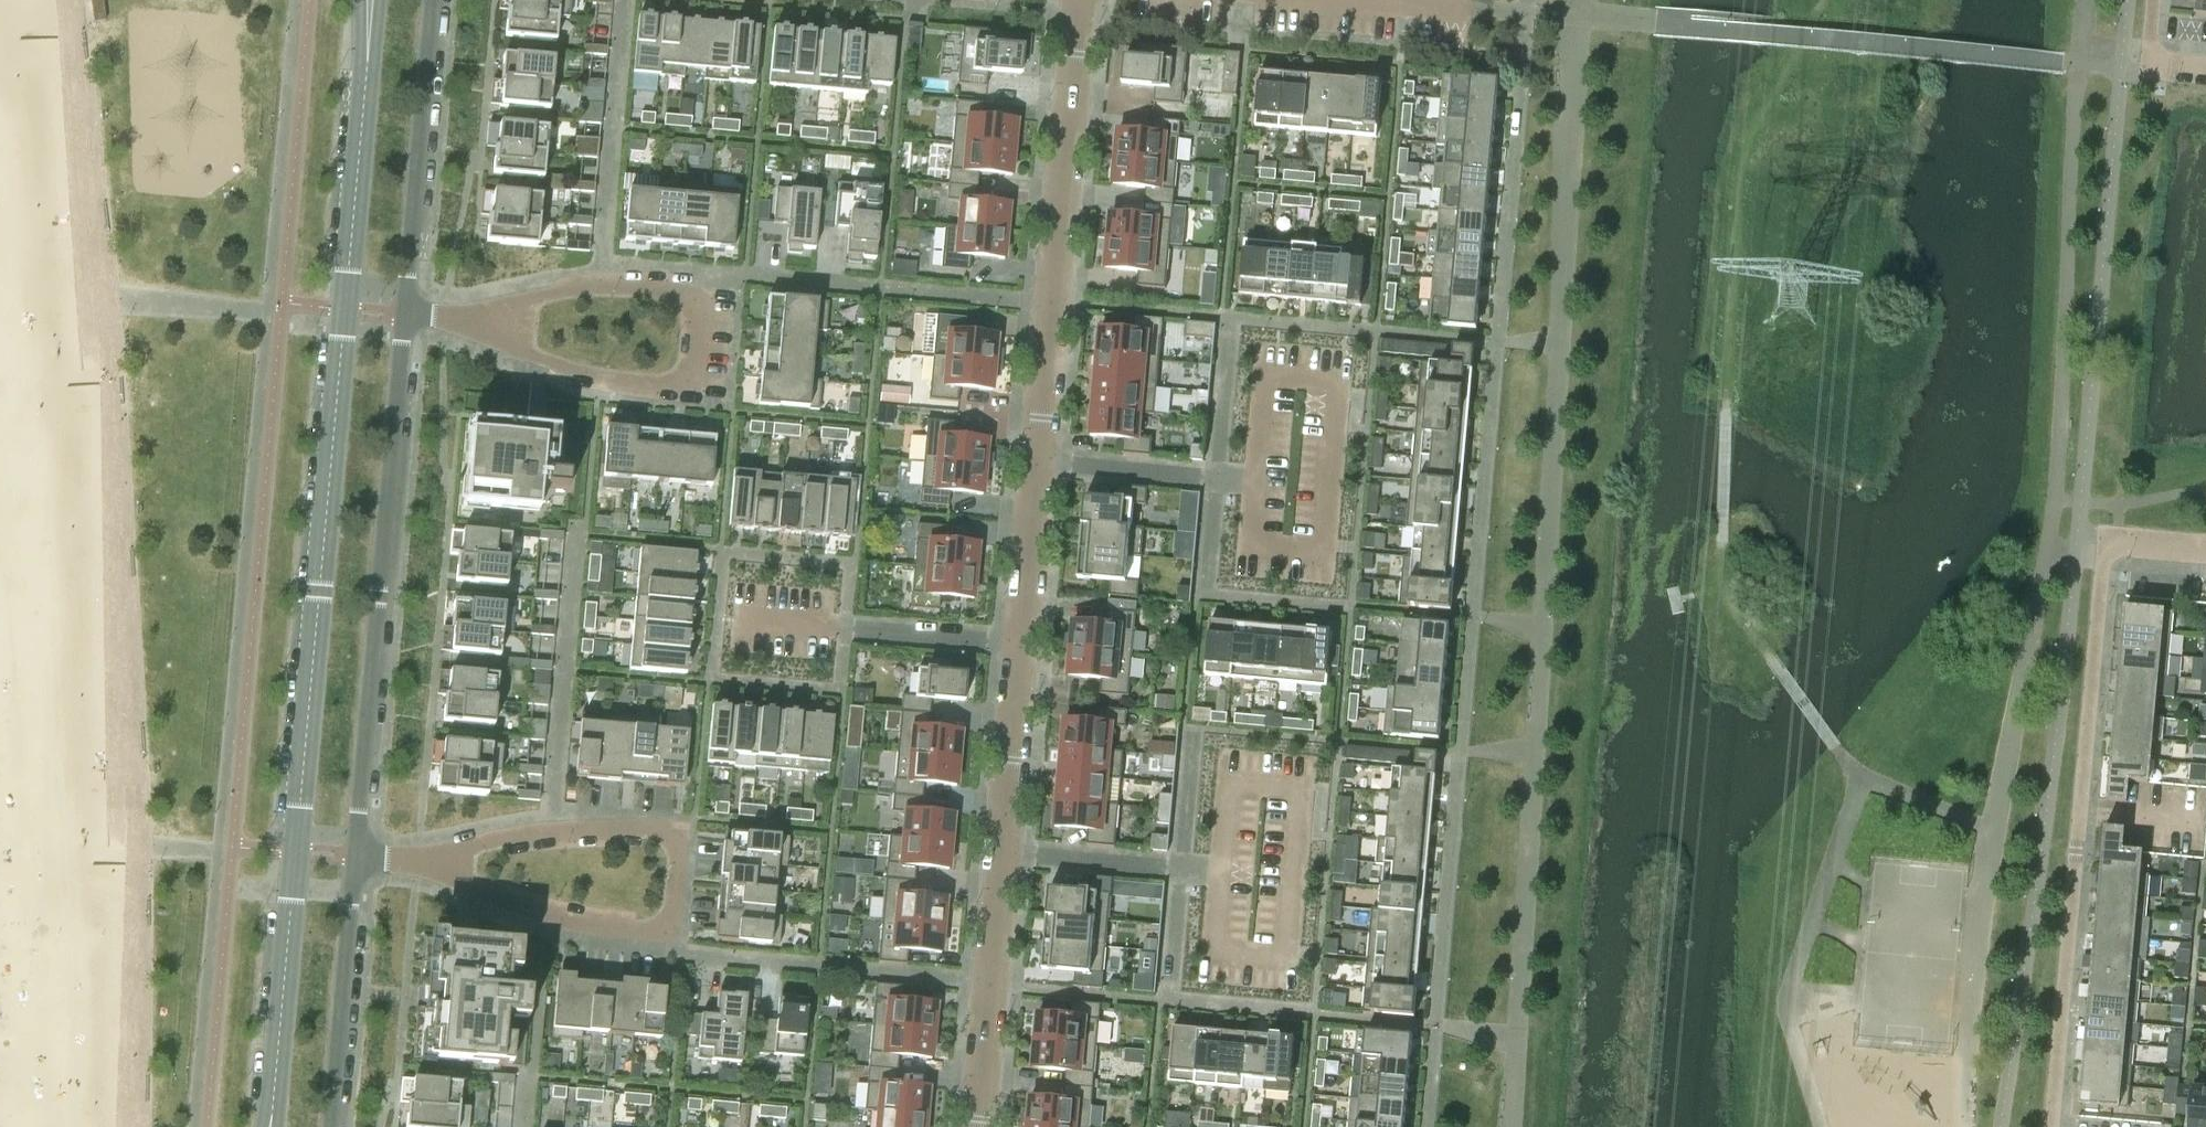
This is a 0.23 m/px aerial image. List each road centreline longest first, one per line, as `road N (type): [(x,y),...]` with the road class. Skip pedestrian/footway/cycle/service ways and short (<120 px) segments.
road 1 (tertiary): [(373,0),(271,1126)]
road 2 (residential): [(2053,1126),(2108,537),(2205,546)]
road 3 (residential): [(353,856),(403,315)]
road 4 (residential): [(441,864),(535,912),(668,931),(677,833),(548,832)]
road 5 (residential): [(548,832),(573,537),(586,521),(600,375)]
road 6 (unclassified): [(1037,461),(1079,0)]
road 7 (residential): [(1255,546),(1326,553),(1343,380),(1272,373),(1261,480)]
road 8 (residential): [(1220,871),(1213,952),(1287,958),(1302,790),(1227,782)]
road 9 (residential): [(403,315),(432,0)]
road 10 (residential): [(601,290),(623,0)]
road 11 (residential): [(740,618),(1019,644)]
road 12 (unclassified): [(977,1126),(1002,852)]
road 13 (residential): [(329,1126),(353,856)]
road 14 (unclassified): [(1002,852),(1019,644)]
road 15 (unclassified): [(1019,644),(1037,461)]
road 16 (residential): [(698,296),(736,275),(873,287)]
road 17 (residential): [(600,375),(689,385),(698,296)]
road 18 (residential): [(1177,868),(1002,852)]
road 19 (residential): [(1212,476),(1037,461)]
road 20 (residential): [(1212,476),(1227,318)]
road 21 (residential): [(1164,1001),(1177,868)]
road 22 (residential): [(1177,868),(1193,738)]
road 23 (residential): [(489,323),(525,353),(600,375)]
road 24 (residential): [(2205,71),(2148,67),(2154,0)]
road 25 (residential): [(1476,11),(1356,0)]

